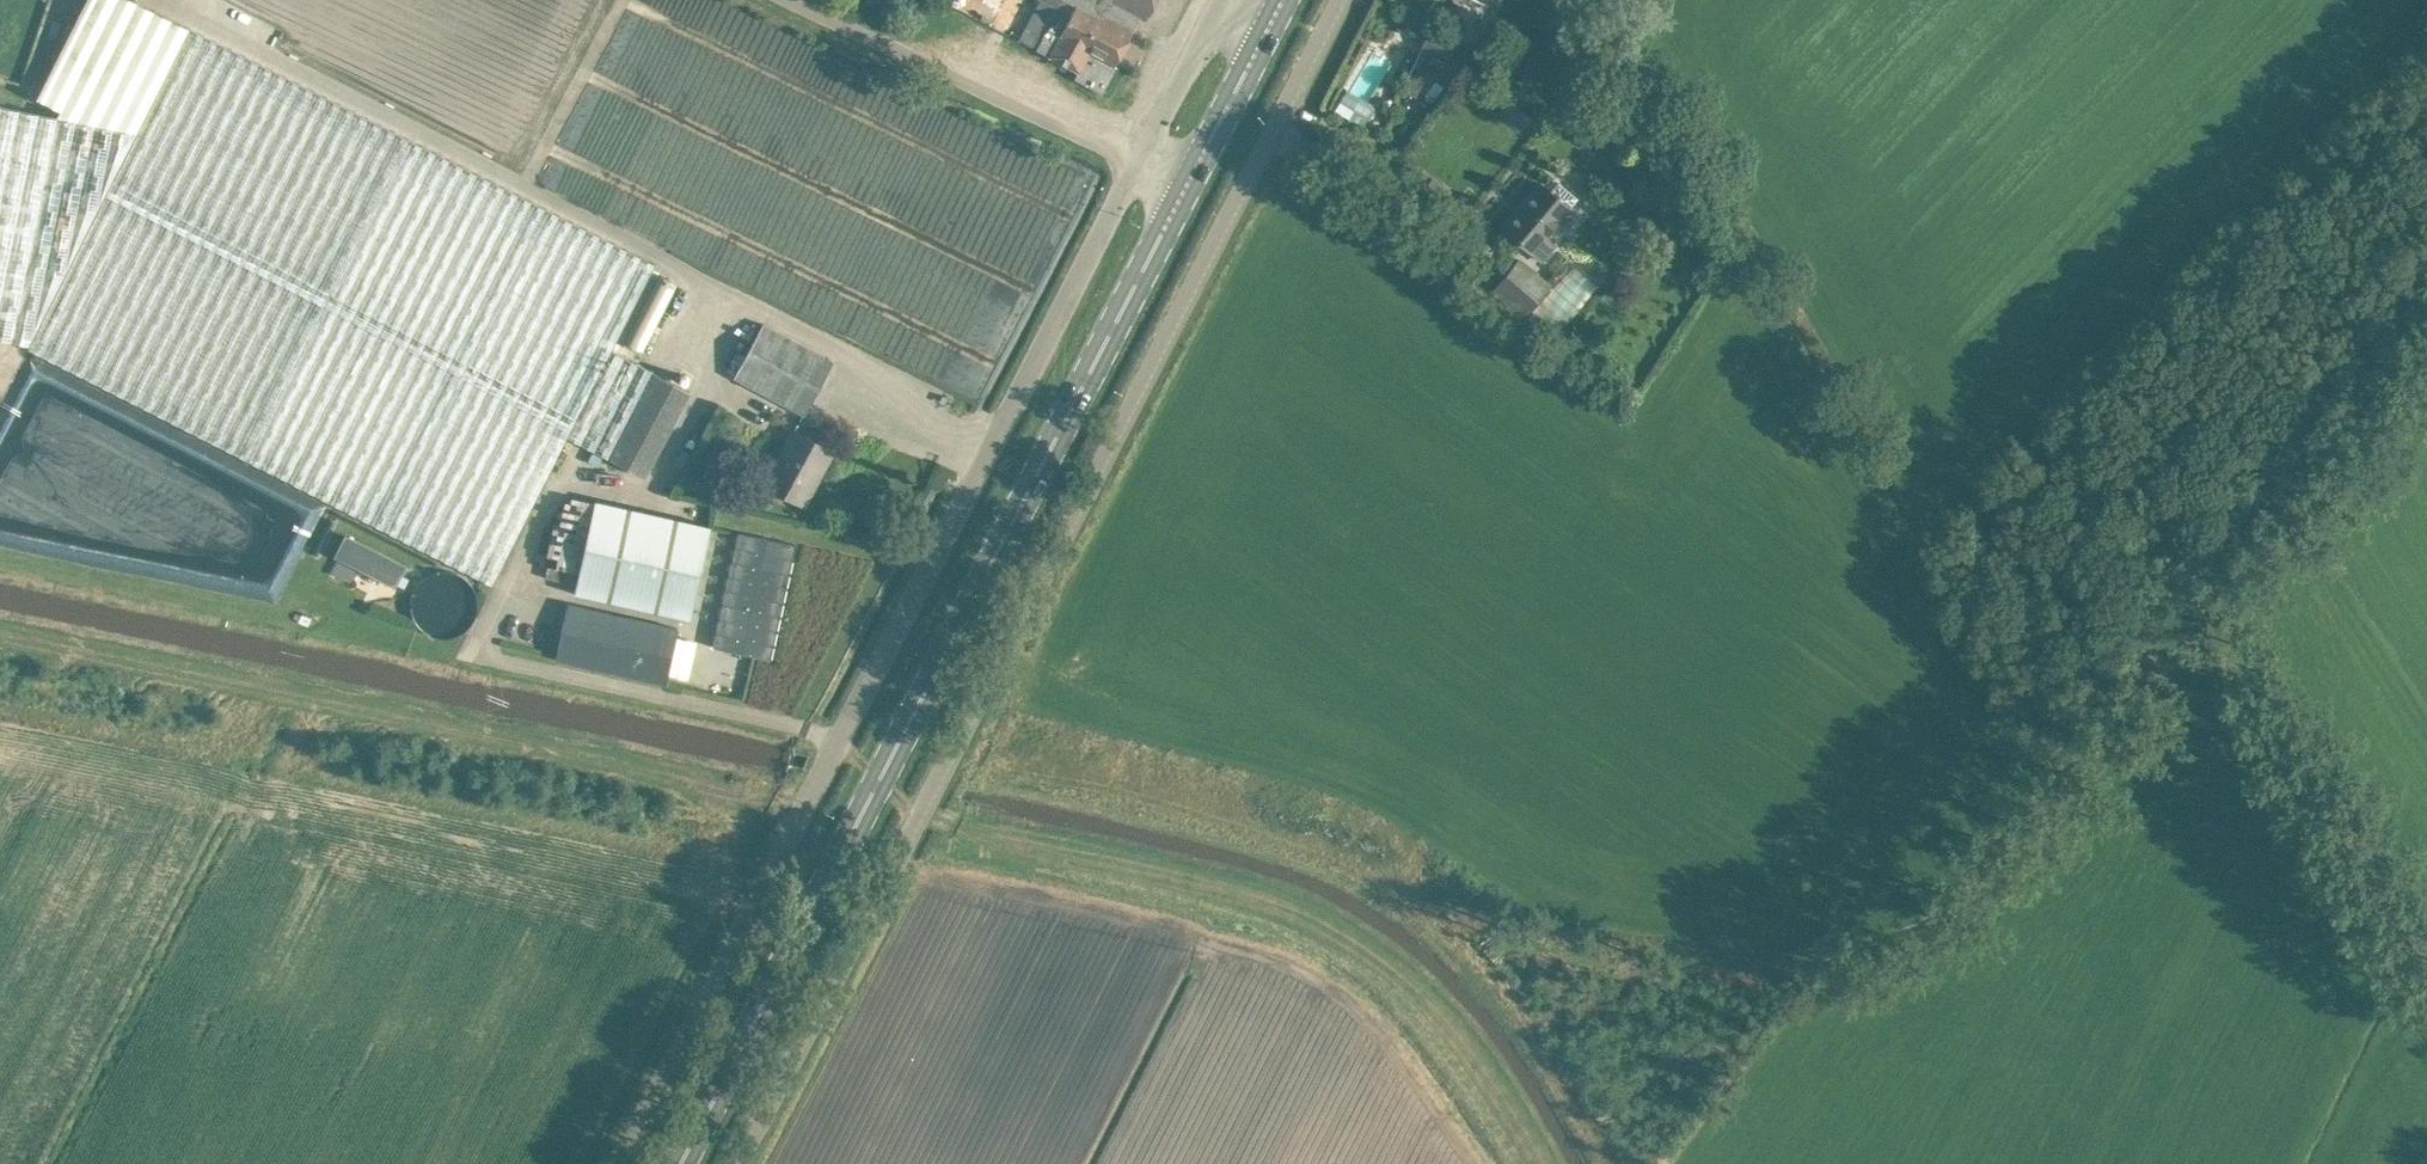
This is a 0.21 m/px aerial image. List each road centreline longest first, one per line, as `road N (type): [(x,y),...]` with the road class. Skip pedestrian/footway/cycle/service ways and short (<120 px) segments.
road 1 (unclassified): [(740,1163),(1341,0)]
road 2 (unclassified): [(619,1163),(1138,159)]
road 3 (primary): [(679,1163),(1186,185)]
road 4 (unclassified): [(1138,159),(787,0)]
road 5 (primary): [(1186,185),(1269,35)]
road 6 (unclassified): [(1138,159),(1217,8)]

